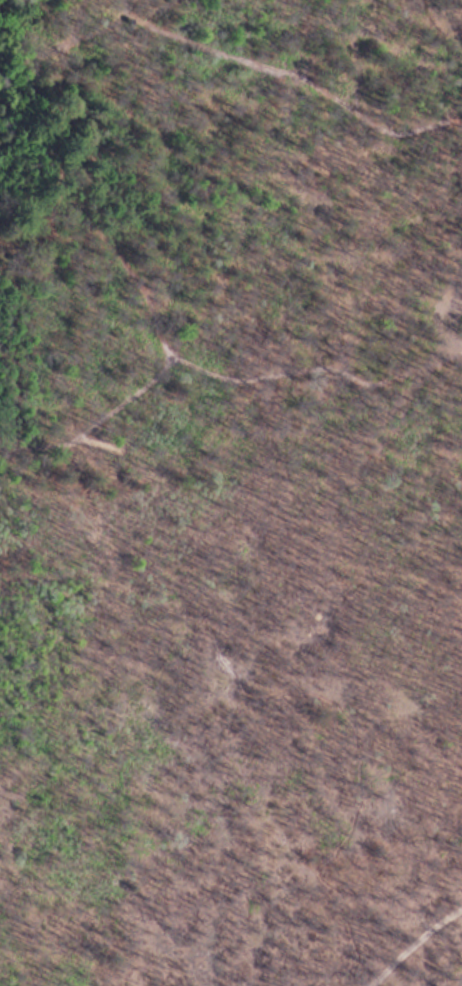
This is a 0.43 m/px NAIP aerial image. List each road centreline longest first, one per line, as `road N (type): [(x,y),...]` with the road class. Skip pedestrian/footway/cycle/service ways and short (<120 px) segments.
road 1 (track): [(390,0),(265,78),(150,107),(125,125),(95,166),(82,258),(86,290),(96,294),(98,406),(124,461),(127,489),(115,548),(116,600),(22,804),(0,883)]
road 2 (track): [(381,985),(397,952),(461,892)]

